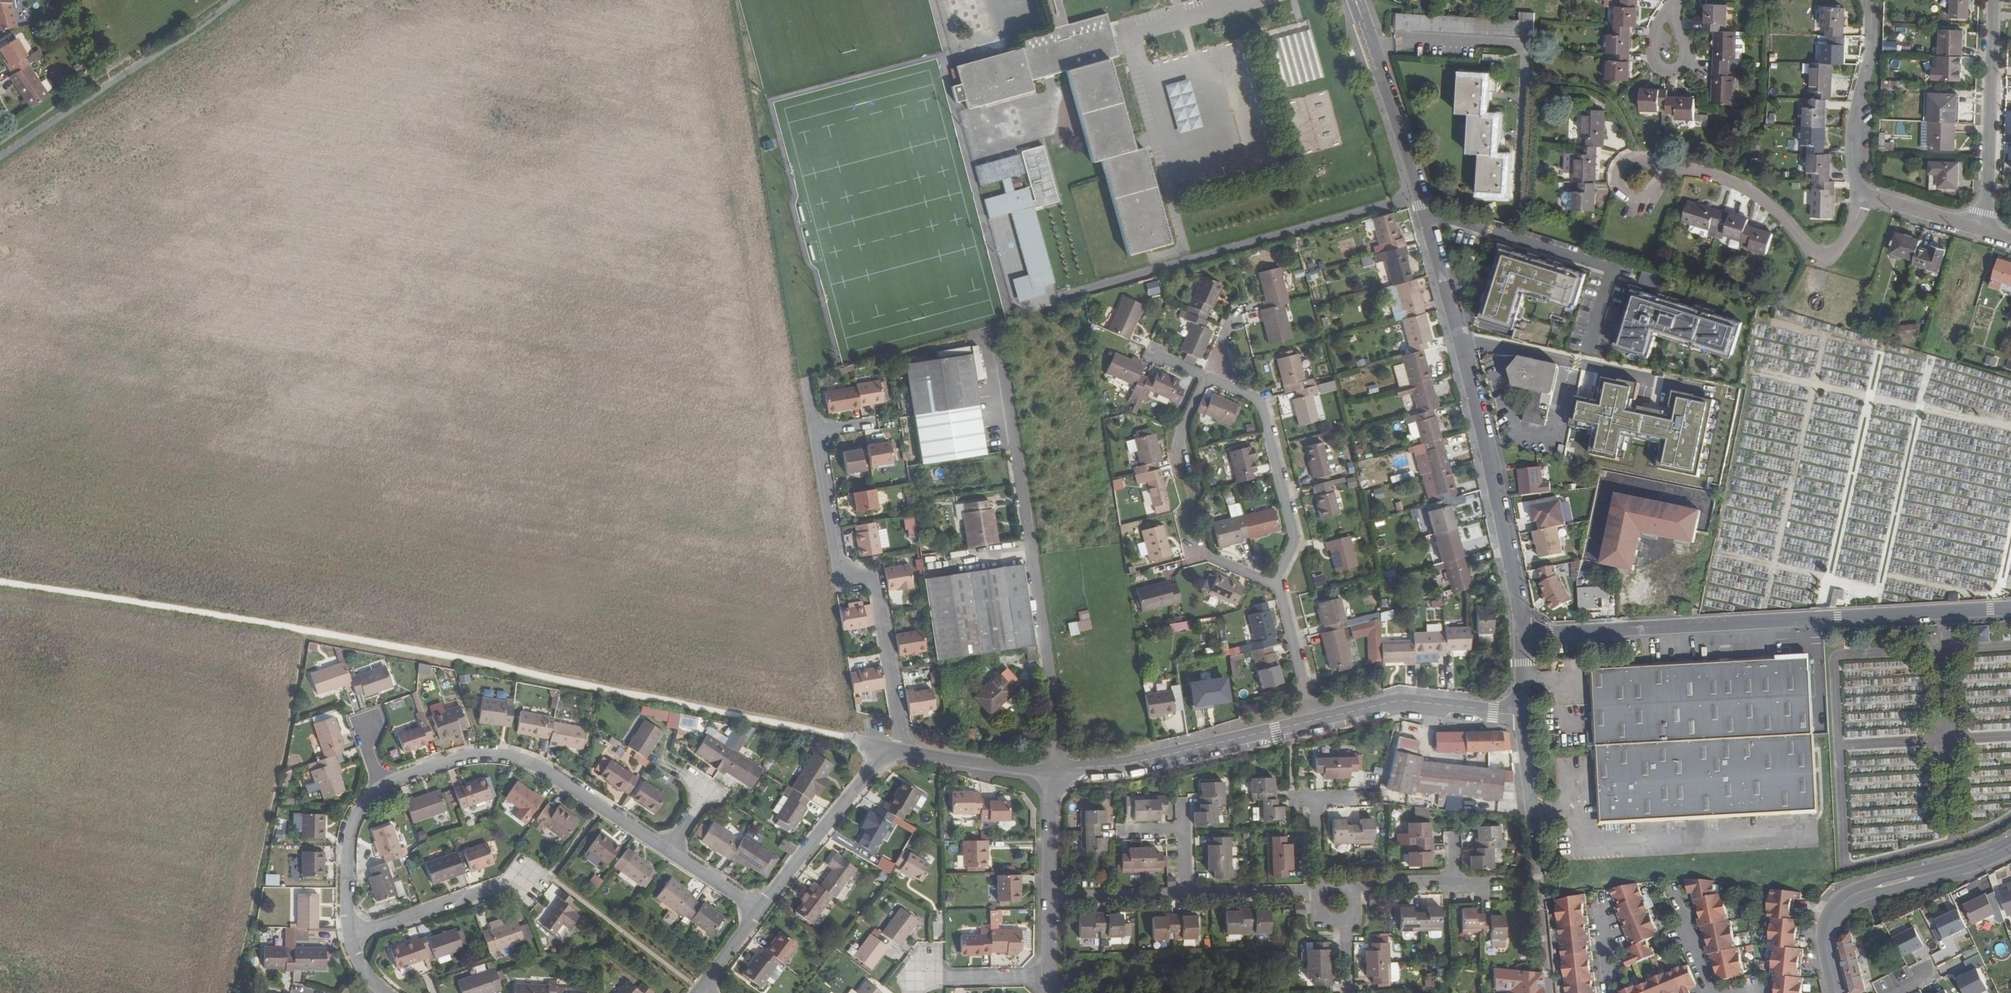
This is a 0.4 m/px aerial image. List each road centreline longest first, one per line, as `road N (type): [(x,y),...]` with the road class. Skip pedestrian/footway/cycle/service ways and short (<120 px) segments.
road 1 (track): [(0,580),(433,654),(858,740)]
road 2 (tertiary): [(1355,0),(1461,340),(1522,634)]
road 3 (tertiary): [(1522,634),(2010,609)]
road 4 (unclassified): [(997,338),(1052,686),(1053,775)]
road 5 (residential): [(906,751),(877,590),(837,564),(816,433)]
road 6 (residential): [(671,851),(534,767),(501,756),(472,755),(381,784)]
road 7 (residential): [(1862,194),(1848,235),(1820,256),(1735,183),(1676,168),(1635,177)]
road 8 (tertiary): [(1835,992),(1825,937),(1845,900),(2010,845)]
road 9 (residential): [(1315,724),(1053,775)]
road 10 (residential): [(1278,586),(1295,539),(1260,401),(1206,376)]
road 11 (residential): [(1994,0),(1980,229)]
road 12 (residential): [(906,751),(871,766),(761,908)]
road 13 (residential): [(1524,716),(1398,704),(1315,724)]
road 14 (residential): [(1862,194),(1852,142),(1872,0)]
road 15 (residential): [(501,885),(348,935)]
road 16 (residential): [(381,784),(350,828),(348,935)]
road 17 (residential): [(1053,775),(906,751)]
road 18 (residential): [(1315,724),(1278,586)]
road 19 (residential): [(1049,978),(924,979),(915,992)]
road 20 (residential): [(1185,896),(1049,897)]
road 21 (residential): [(1315,892),(1185,896)]
road 22 (residential): [(1185,896),(1183,830),(1122,832)]
road 23 (residential): [(1980,229),(1862,194)]
road 24 (residential): [(1053,775),(1049,897)]

